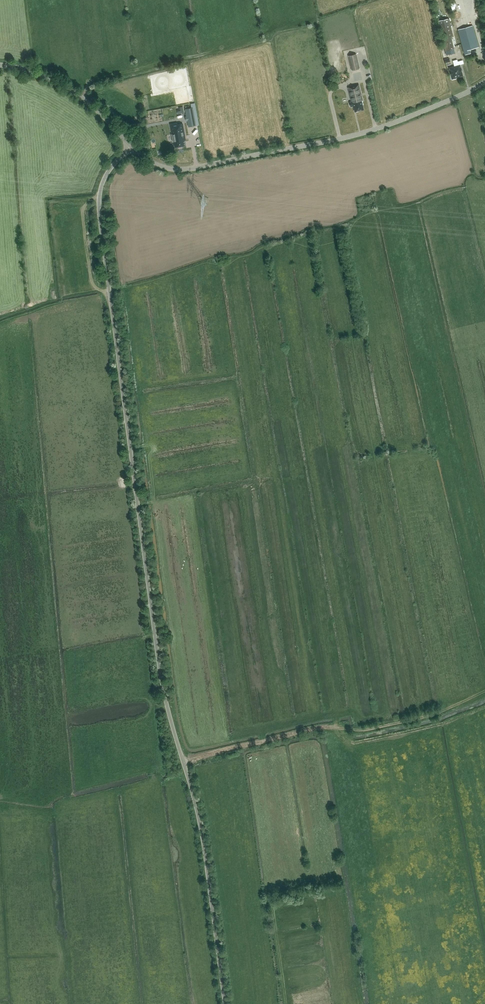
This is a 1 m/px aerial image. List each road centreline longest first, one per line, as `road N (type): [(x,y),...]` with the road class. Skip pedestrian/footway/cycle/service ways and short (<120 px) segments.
road 1 (unclassified): [(225,1003),(199,822),(160,670),(99,208),(106,175),(131,146)]
road 2 (tertiary): [(131,146),(165,168),(192,168),(360,134),(484,82)]
road 3 (track): [(183,762),(340,727)]
road 4 (tertiary): [(131,146),(80,96),(0,65)]
road 5 (track): [(340,727),(355,744),(484,708)]

